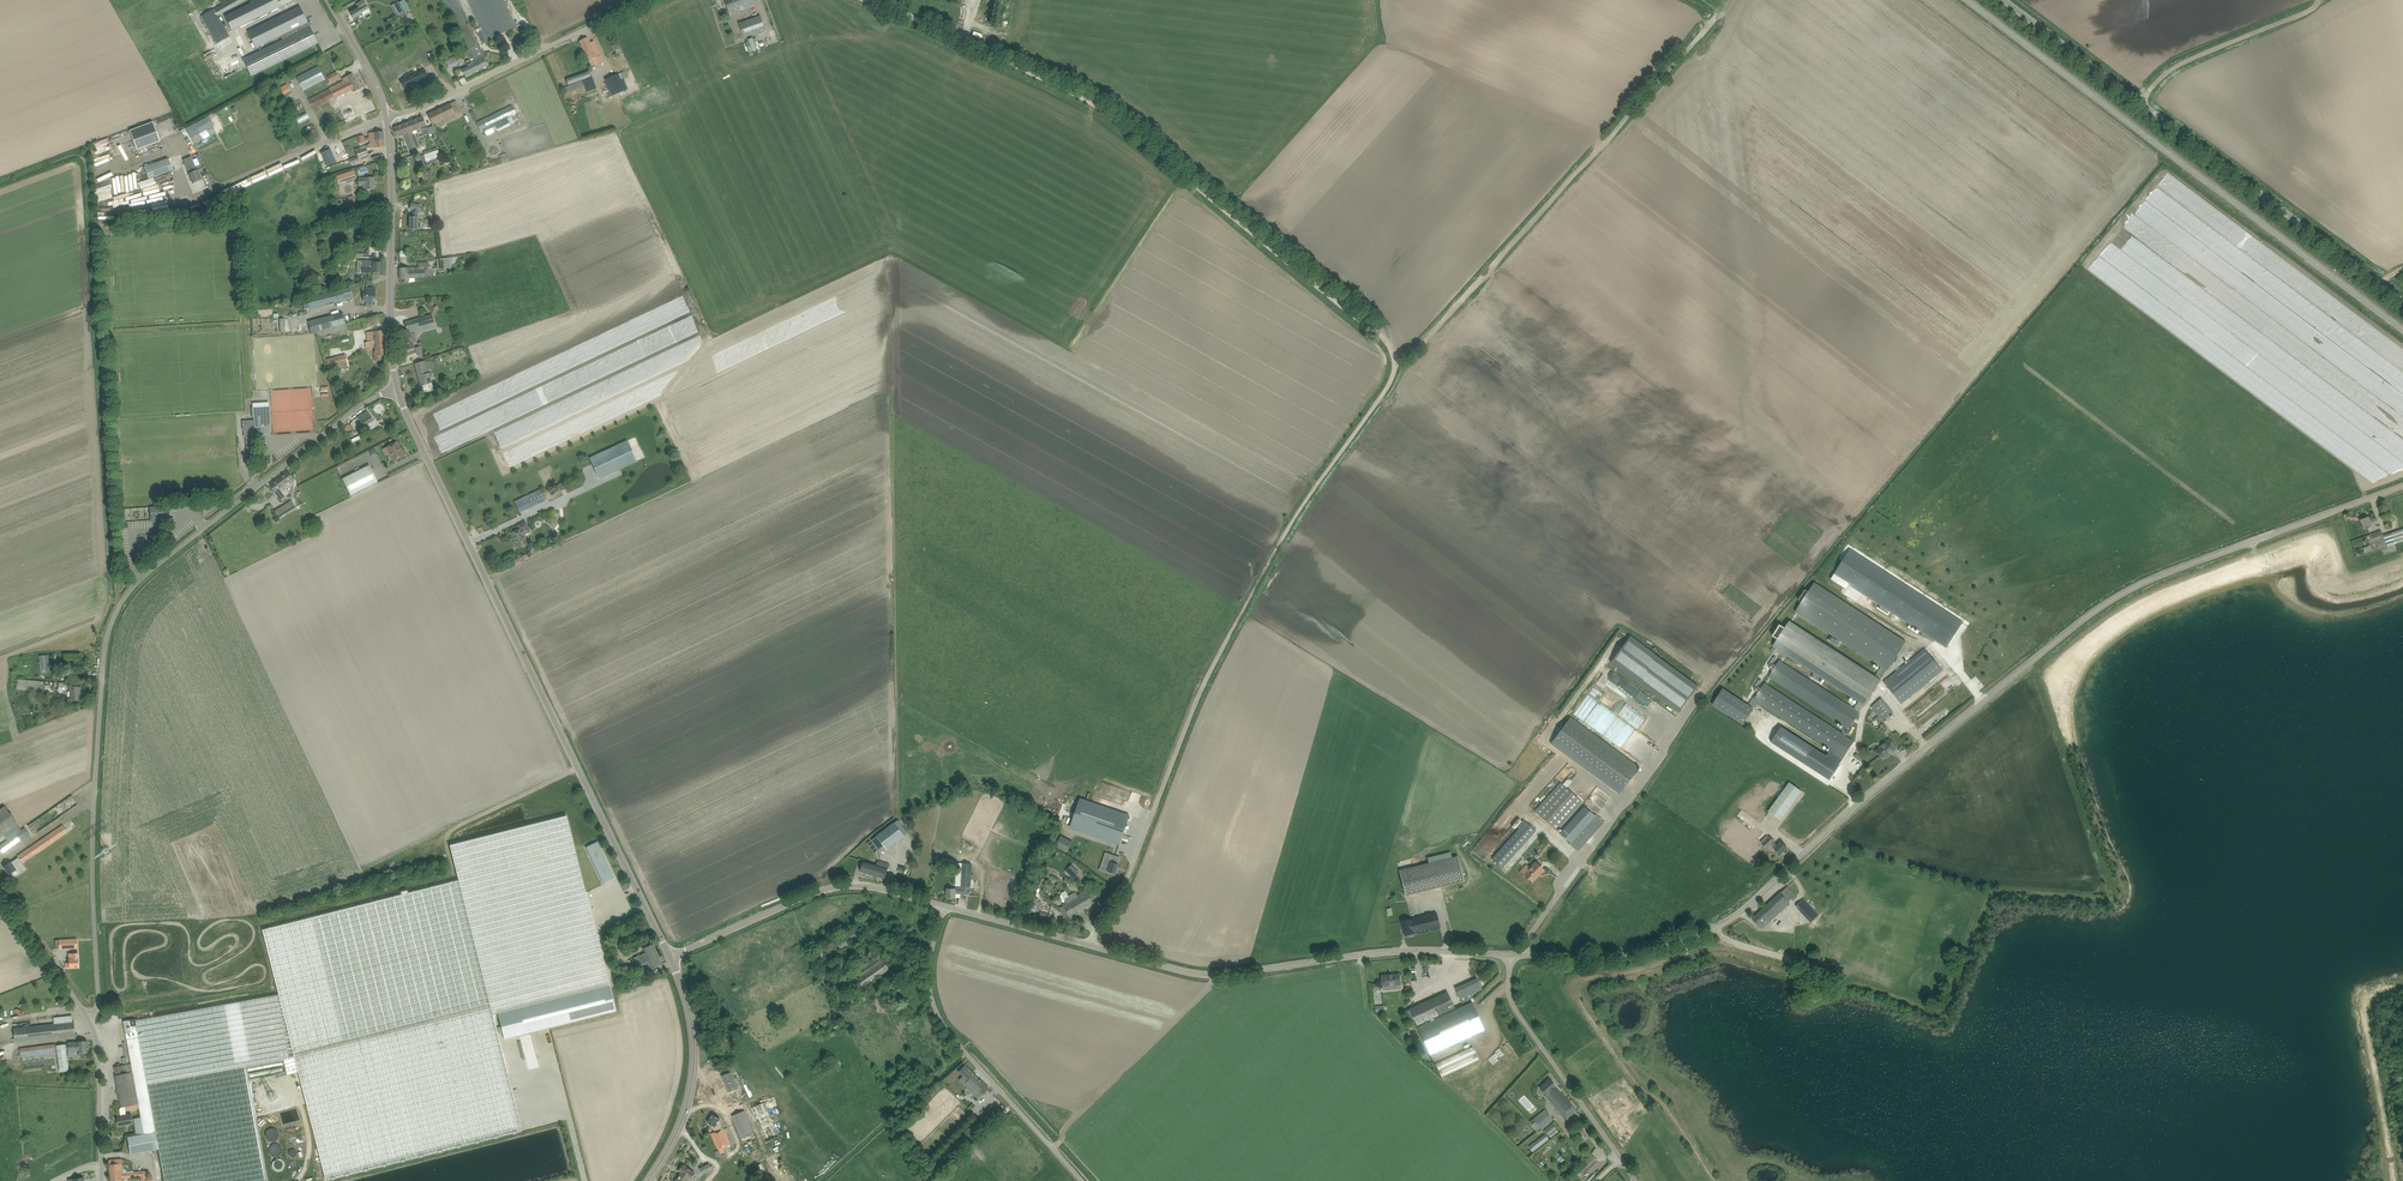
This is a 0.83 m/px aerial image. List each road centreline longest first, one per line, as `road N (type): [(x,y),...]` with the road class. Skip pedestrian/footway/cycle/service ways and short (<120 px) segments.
road 1 (track): [(872,0),(1113,117),(1385,339),(1401,362),(1715,22)]
road 2 (unclassified): [(1513,955),(1600,958),(1729,921),(1860,801),(2121,594),(2402,486)]
road 3 (unclassified): [(88,1017),(98,998),(93,824),(104,660),(117,610),(154,568),(364,402),(396,386)]
road 4 (unclassified): [(1093,948),(1136,866),(1225,649),(1401,362)]
road 5 (tertiary): [(670,957),(396,386)]
road 6 (unclassified): [(2402,303),(2004,0)]
road 7 (unclassified): [(1513,955),(1386,951),(1211,975),(1093,948)]
road 8 (unclassified): [(1083,1180),(946,1027),(933,983),(947,907)]
road 9 (unclassified): [(670,957),(827,889),(872,886),(947,907)]
road 10 (unclassified): [(386,117),(421,108),(644,0)]
road 11 (tertiary): [(396,386),(386,117)]
road 12 (unclassified): [(1635,1180),(1516,1010),(1508,988),(1513,955)]
road 13 (tertiary): [(647,1180),(677,1134),(695,1057),(670,957)]
road 14 (track): [(2139,103),(2182,63),(2307,12),(2319,0)]
road 15 (unclassified): [(386,117),(220,188)]
road 16 (unclassified): [(103,1180),(99,1056),(88,1017)]
road 17 (unclassified): [(88,1017),(0,892)]
road 18 (unclassified): [(1093,948),(947,907)]
road 19 (tertiary): [(386,117),(329,0)]

